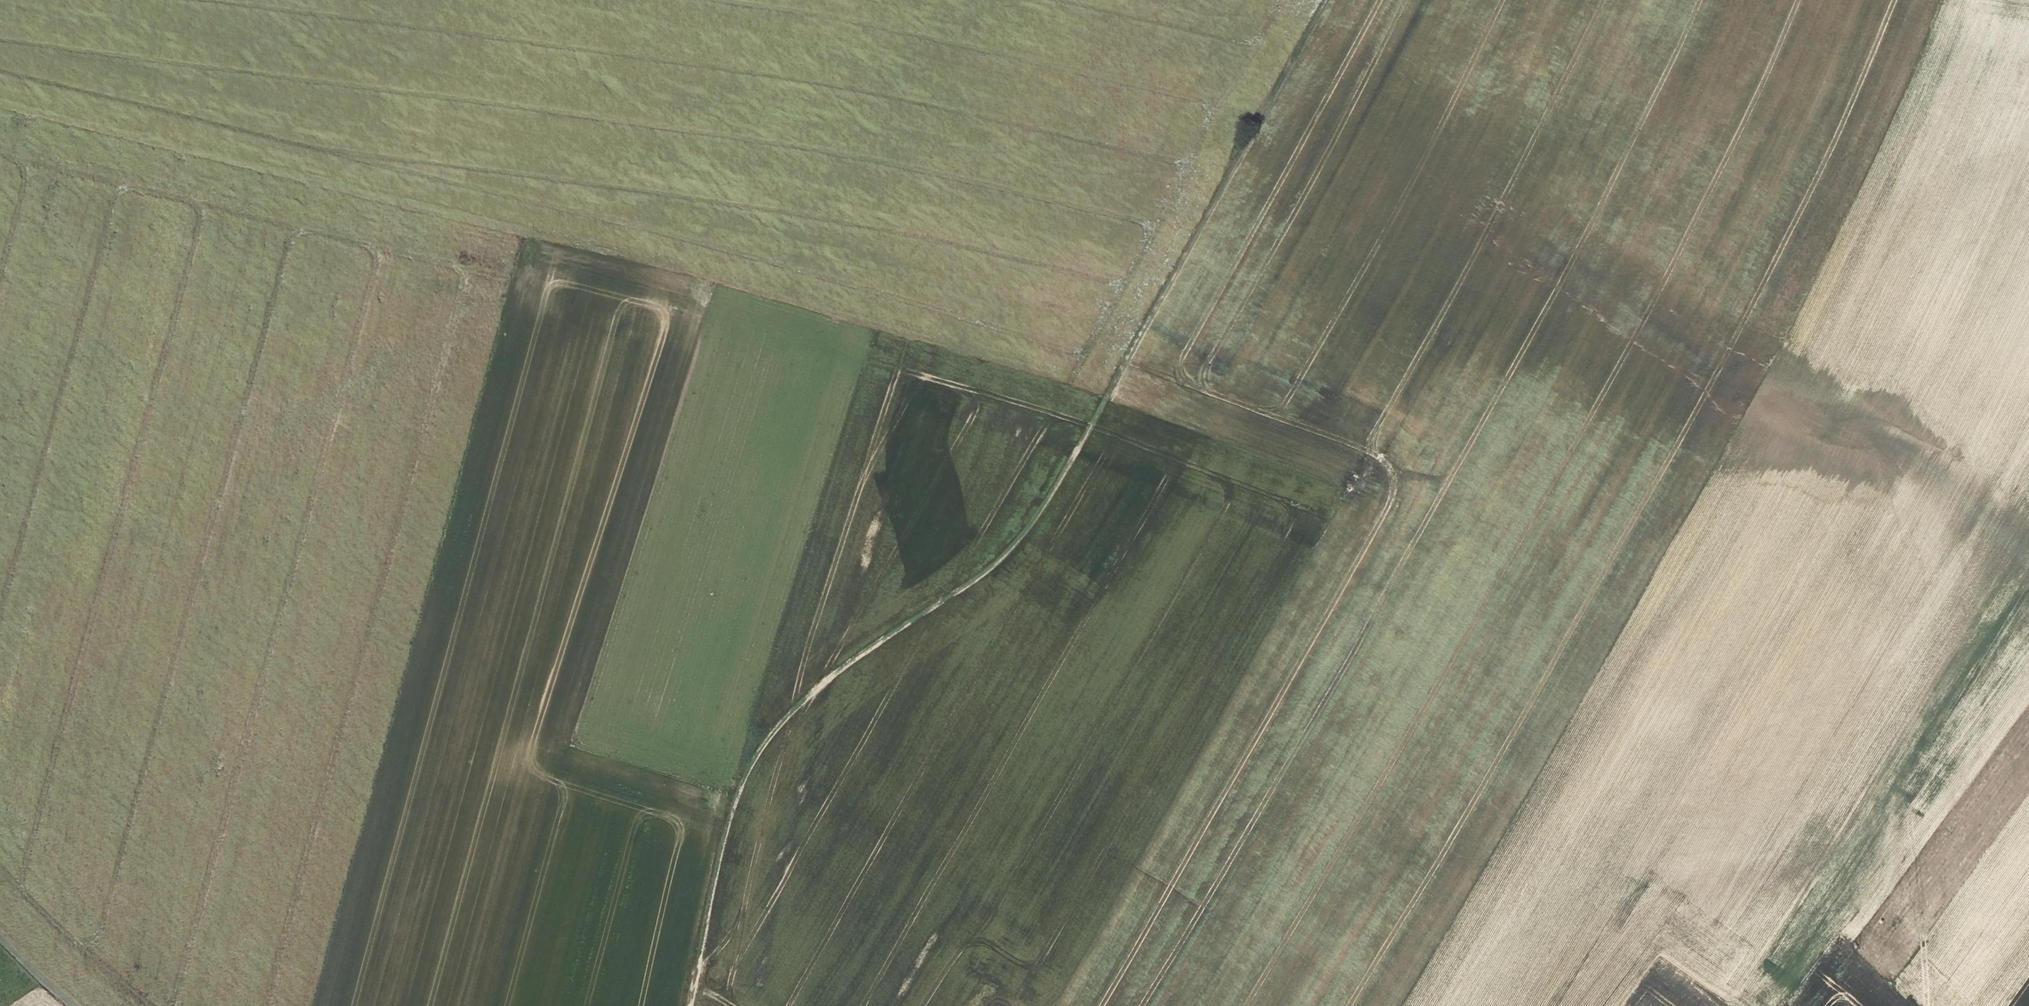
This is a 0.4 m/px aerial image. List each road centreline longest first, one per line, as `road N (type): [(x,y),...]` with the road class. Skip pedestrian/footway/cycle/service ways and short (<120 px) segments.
road 1 (track): [(685,1005),(738,785),(822,666),(1014,551),(1316,0)]

